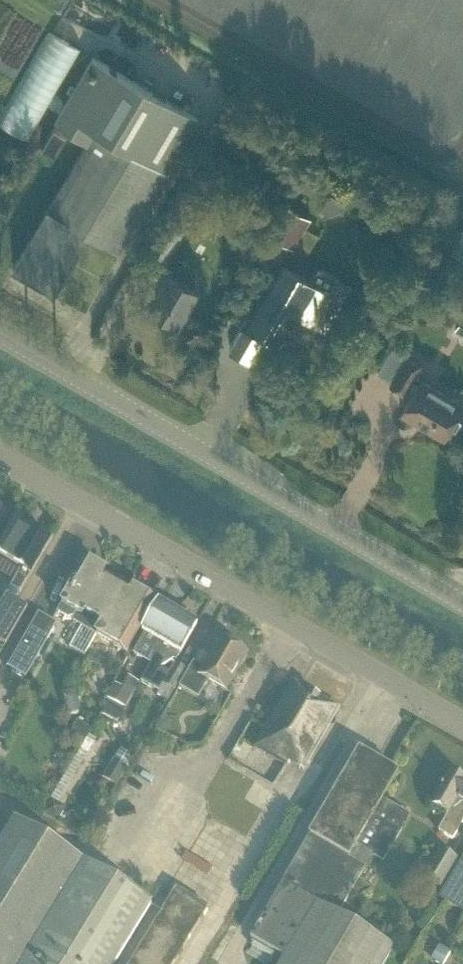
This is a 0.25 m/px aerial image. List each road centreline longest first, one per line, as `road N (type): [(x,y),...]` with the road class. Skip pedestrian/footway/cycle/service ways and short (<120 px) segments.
road 1 (unclassified): [(462,727),(0,456)]
road 2 (tertiary): [(462,600),(0,332)]

